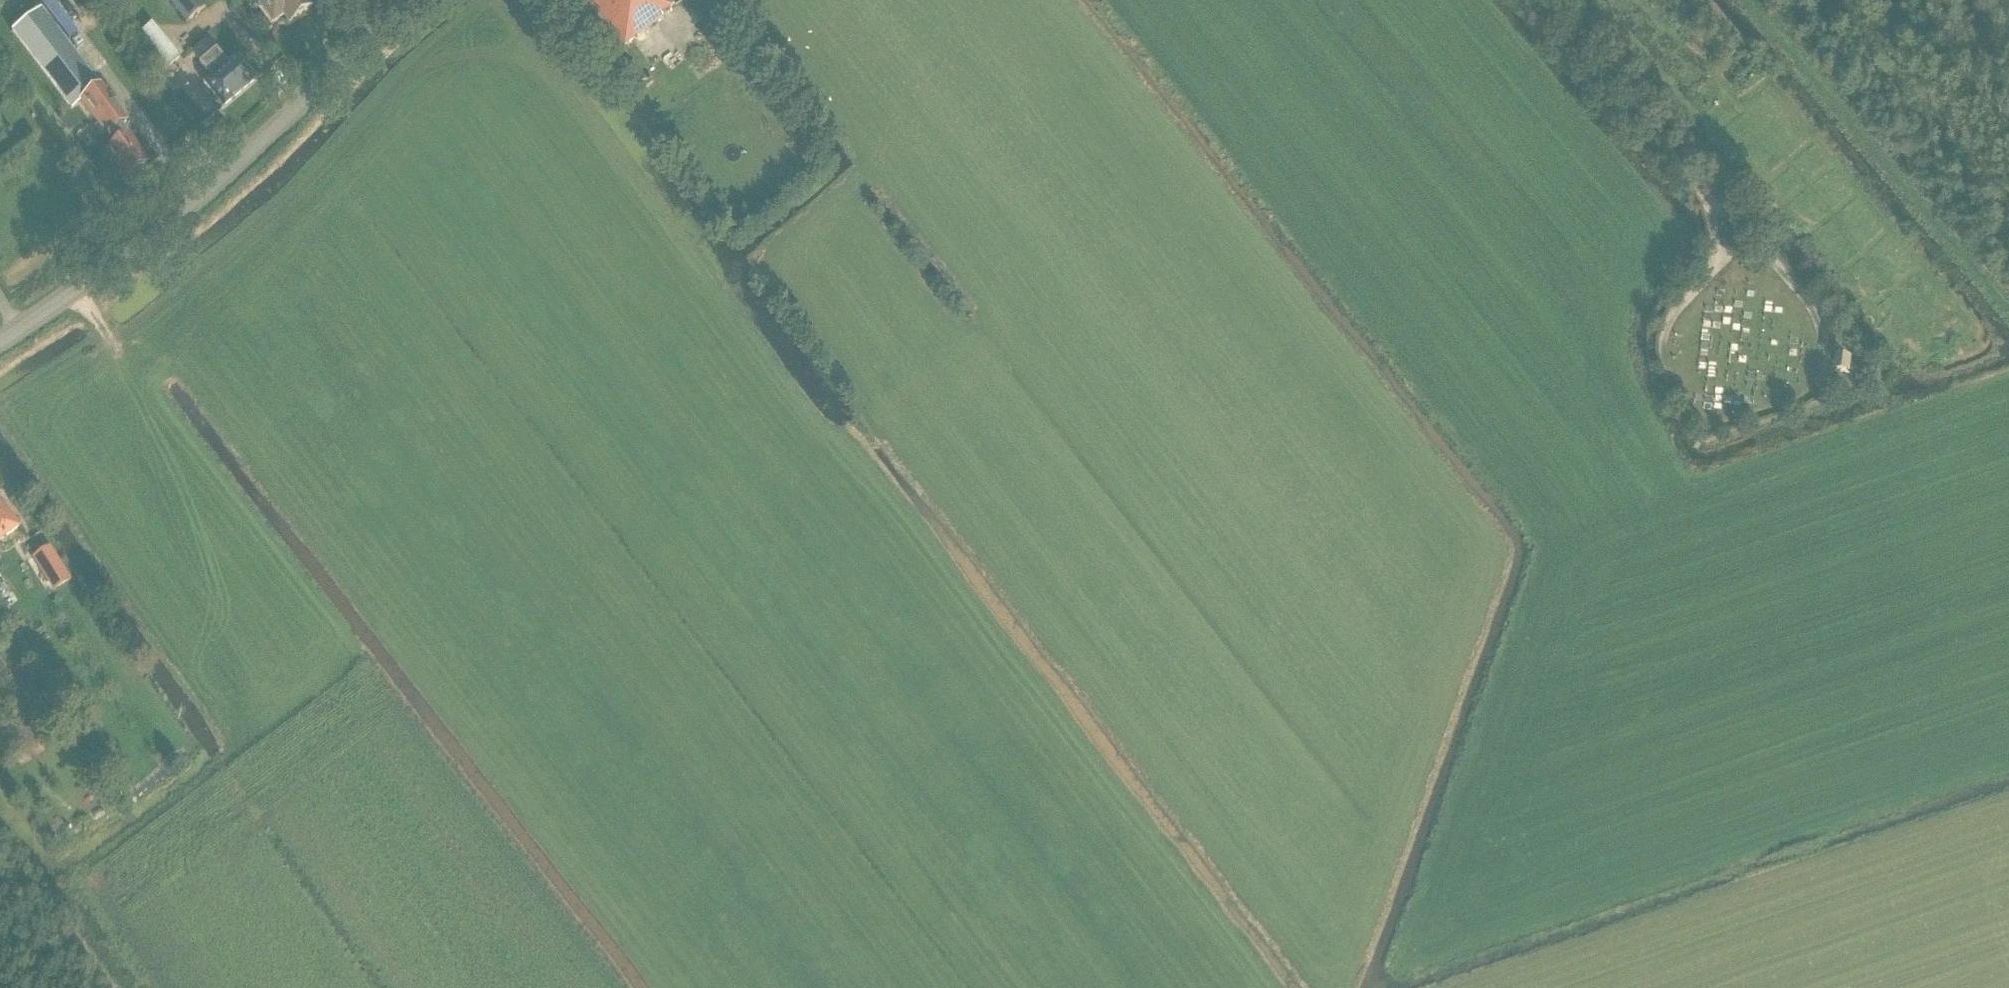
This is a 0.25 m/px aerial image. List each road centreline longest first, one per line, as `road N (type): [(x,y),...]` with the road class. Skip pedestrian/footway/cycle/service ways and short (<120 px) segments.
road 1 (tertiary): [(0,351),(211,197),(429,0)]
road 2 (unclassified): [(1730,235),(1714,278),(1664,341),(1664,363),(1700,439),(1821,399),(1829,371),(1826,335),(1801,291),(1753,243)]
road 3 (unclassified): [(1730,235),(1532,0)]

